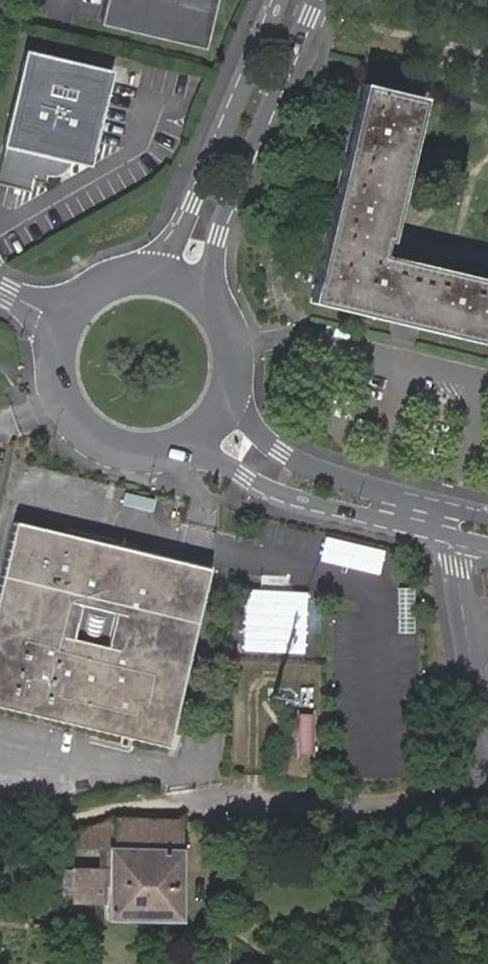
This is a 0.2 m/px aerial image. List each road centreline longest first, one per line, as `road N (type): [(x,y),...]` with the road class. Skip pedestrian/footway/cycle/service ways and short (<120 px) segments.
road 1 (residential): [(219,304),(220,231),(320,0)]
road 2 (residential): [(283,0),(184,228),(166,252),(127,273)]
road 3 (residential): [(183,447),(274,490),(450,537)]
road 4 (residential): [(453,510),(282,452),(245,414),(236,389)]
road 5 (residential): [(487,379),(315,339),(237,345)]
road 6 (residential): [(69,317),(57,373),(80,423),(127,451),(183,447)]
road 7 (residential): [(487,703),(450,537)]

